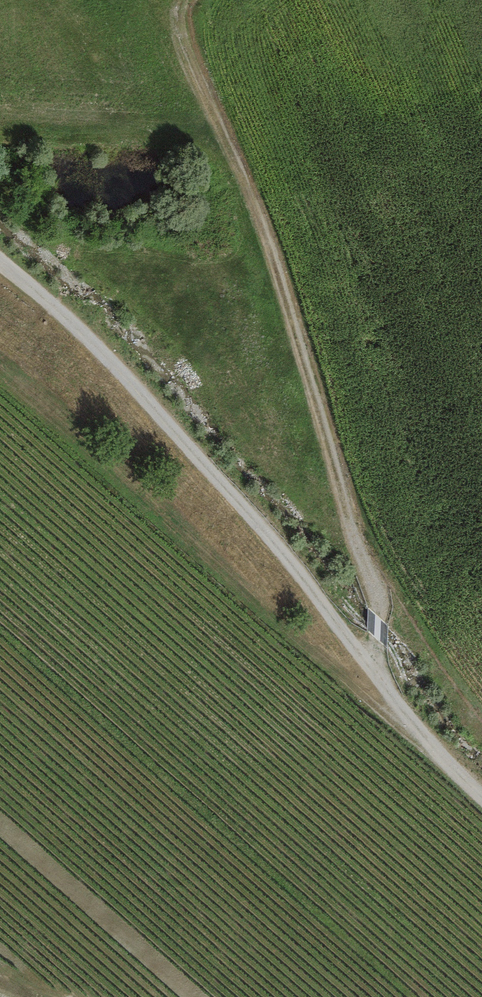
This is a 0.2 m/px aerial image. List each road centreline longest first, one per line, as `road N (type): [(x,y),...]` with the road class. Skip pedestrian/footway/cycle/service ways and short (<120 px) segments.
road 1 (track): [(405,711),(269,242),(196,61),(186,25),(189,0)]
road 2 (track): [(0,263),(124,376),(242,504),(405,711),(481,783)]

